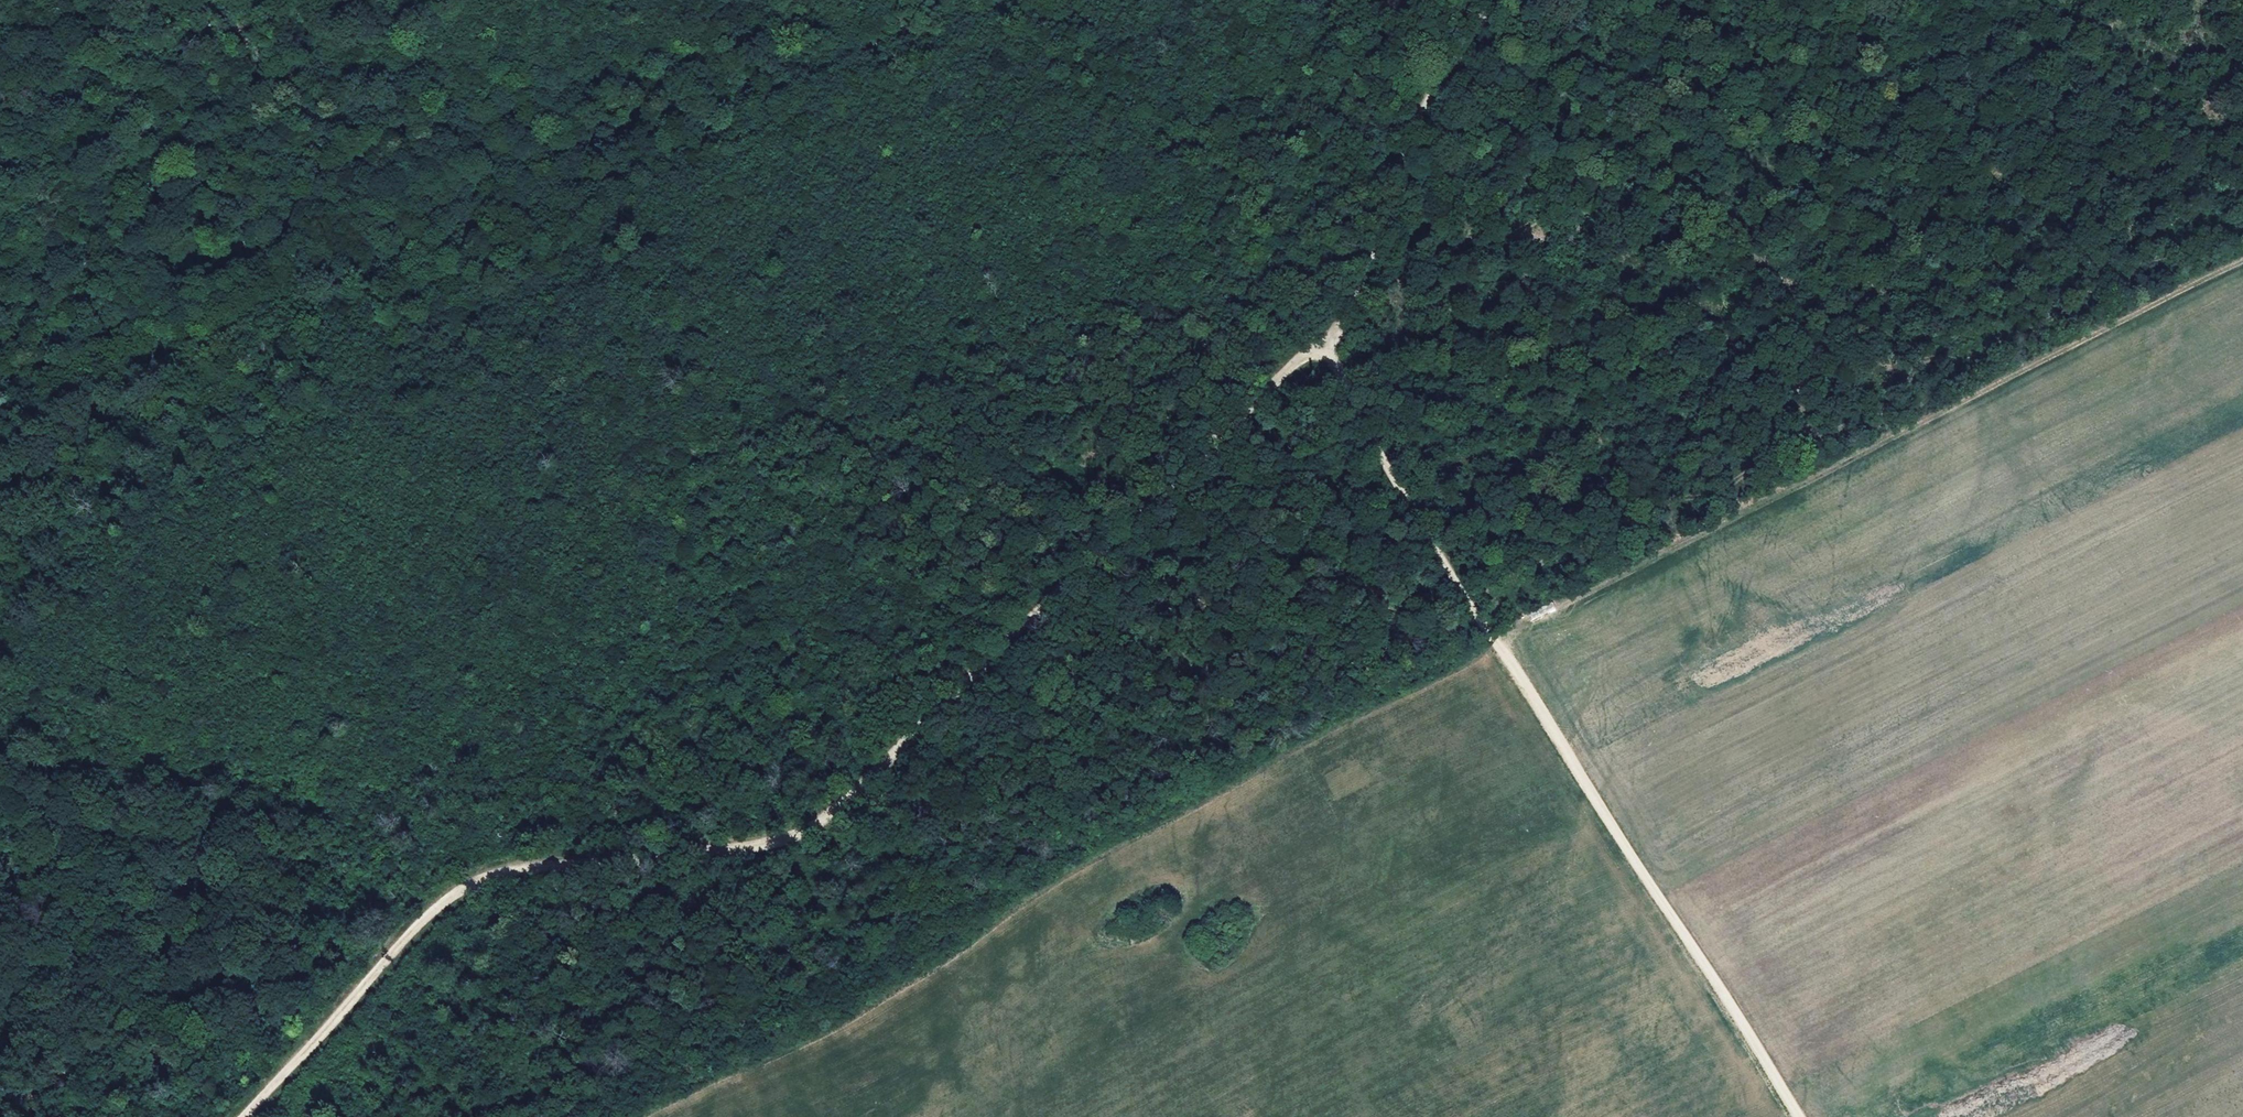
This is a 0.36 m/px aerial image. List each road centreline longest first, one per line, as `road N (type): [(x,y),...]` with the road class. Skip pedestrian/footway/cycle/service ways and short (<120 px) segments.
road 1 (track): [(1334,327),(828,810),(745,844),(522,865),(463,881),(232,1116)]
road 2 (track): [(1795,1116),(1479,619),(1334,327)]
road 3 (track): [(1002,0),(669,123),(301,216),(176,268)]
road 4 (track): [(1502,0),(1403,143),(1388,233),(1334,327)]
road 5 (track): [(0,444),(137,339),(176,268)]

